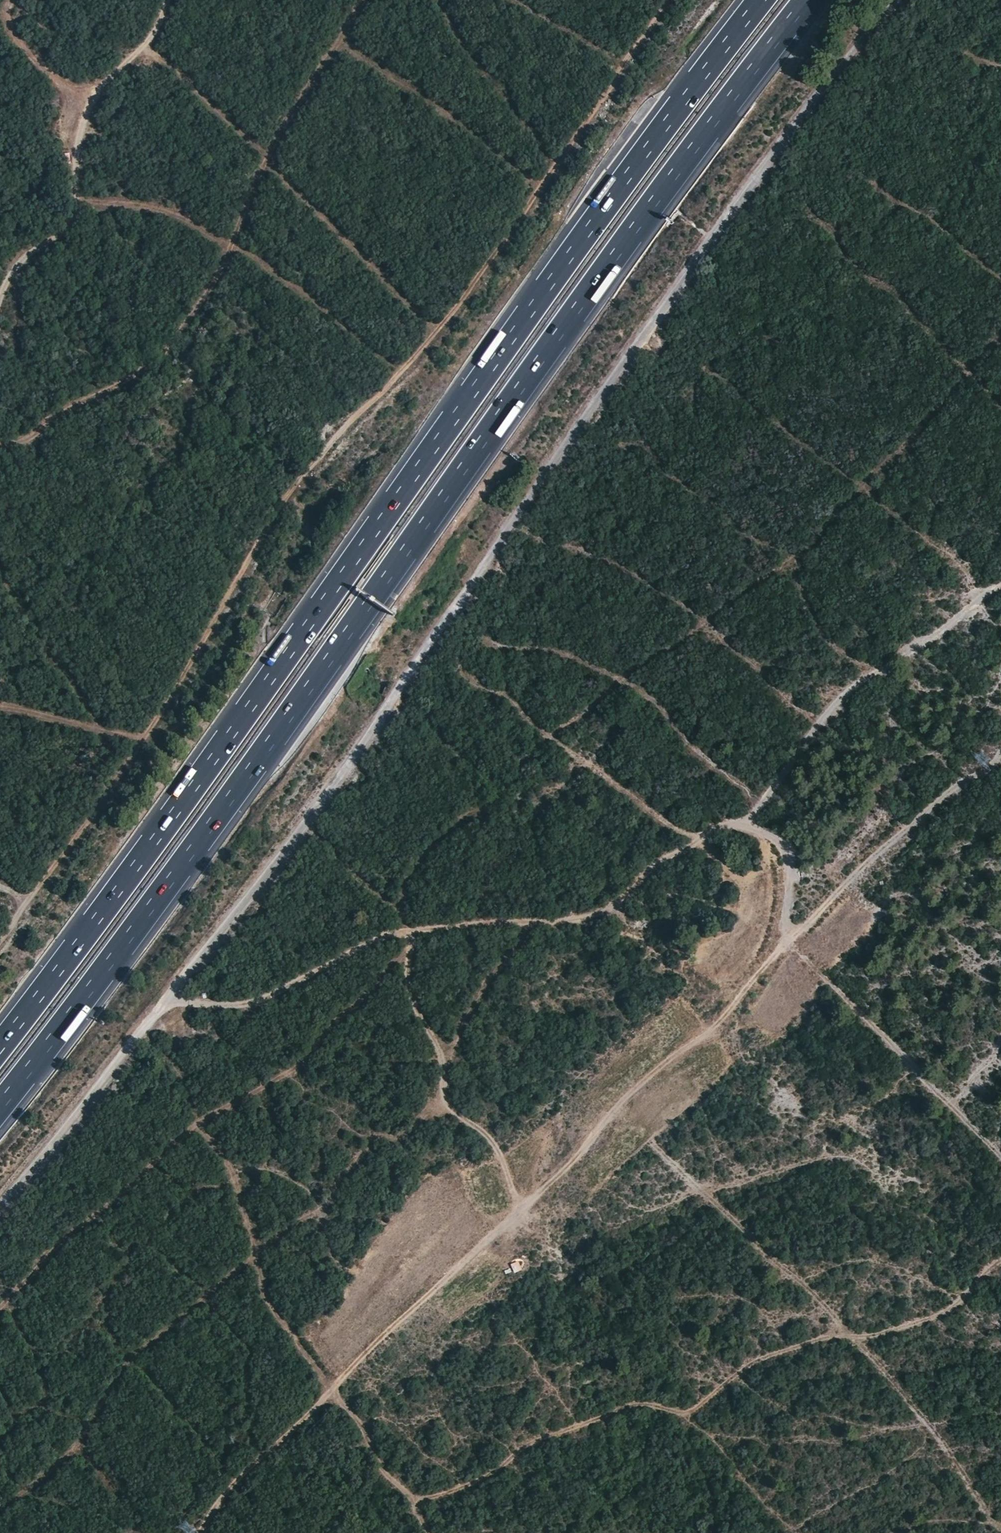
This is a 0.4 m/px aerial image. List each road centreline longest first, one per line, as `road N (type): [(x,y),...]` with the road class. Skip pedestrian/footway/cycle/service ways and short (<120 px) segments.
road 1 (track): [(0,1204),(243,901),(625,354),(893,0)]
road 2 (motorway): [(0,1103),(180,865),(679,165),(808,0)]
road 3 (motorway): [(762,0),(0,1048)]
road 4 (track): [(0,938),(144,739),(276,514),(348,423),(441,330),(667,0)]
road 5 (track): [(1000,757),(817,912),(201,1532)]
road 6 (track): [(426,1508),(515,1461),(523,1440),(647,1404),(690,1421),(761,1357),(865,1337),(986,1297),(1000,1283)]
road 7 (track): [(699,832),(612,907),(575,918),(405,931),(241,1005),(159,1006)]
road 8 (track): [(791,945),(1000,1158)]
road 9 (track): [(433,1532),(426,1508),(385,1467),(334,1391)]

